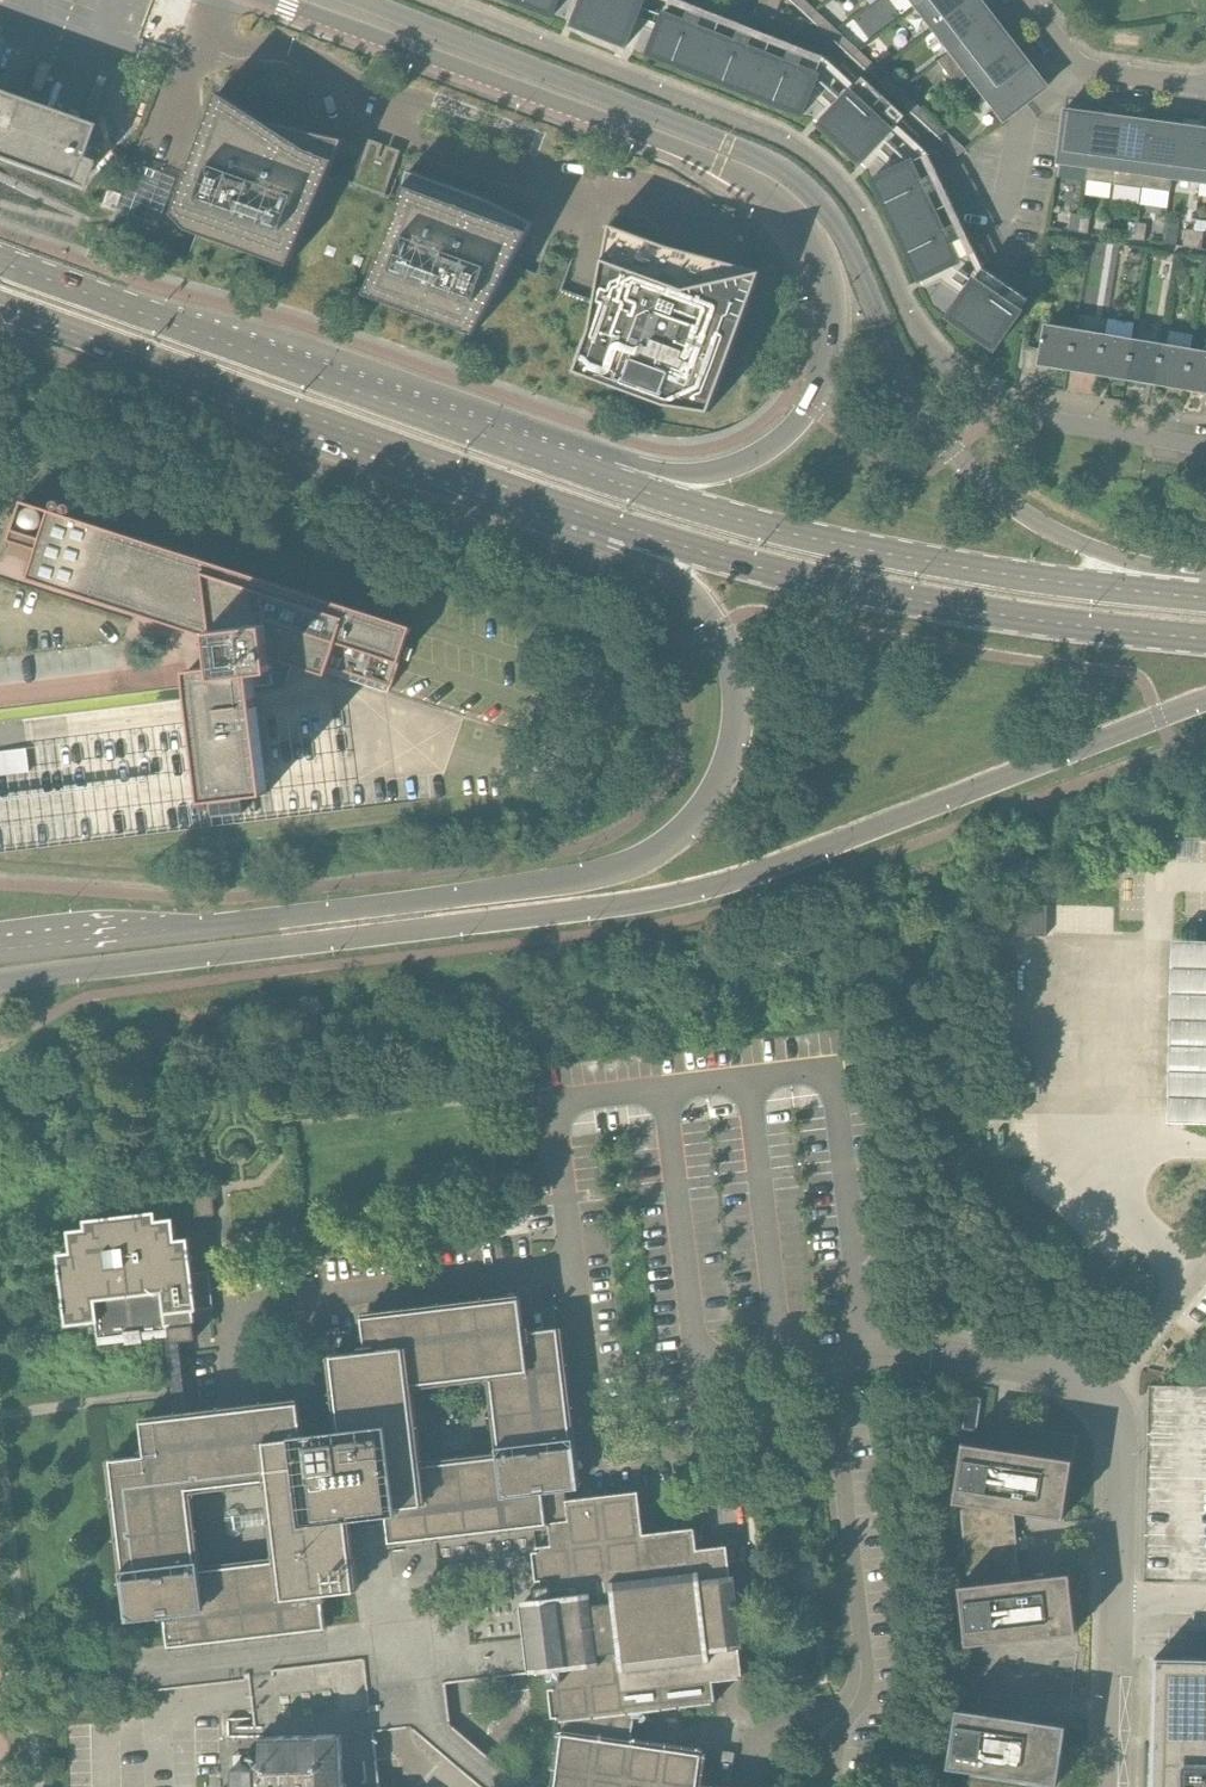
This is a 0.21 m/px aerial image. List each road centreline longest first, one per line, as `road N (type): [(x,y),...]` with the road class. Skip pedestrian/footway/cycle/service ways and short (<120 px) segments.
road 1 (primary): [(0,983),(692,892),(1205,700)]
road 2 (primary): [(593,518),(609,545),(687,587),(718,628),(734,667),(733,750),(707,806),(669,843),(606,872),(518,889),(0,944)]
road 3 (primary): [(1205,580),(1117,559),(1047,529),(965,467),(905,382),(842,233),(779,167),(362,0)]
road 4 (primary): [(267,0),(740,175),(807,234),(836,303),(834,347),(815,397),(781,440),(714,472),(614,460),(582,471)]
road 5 (residential): [(1205,447),(1053,421),(992,396),(927,343),(856,207),(801,150),(430,0)]
road 6 (primary): [(1205,599),(852,547),(582,471)]
road 7 (primary): [(0,305),(593,518)]
road 8 (primary): [(593,518),(853,589),(1205,640)]
road 9 (primary): [(582,471),(0,263)]
road 10 (residential): [(1112,1786),(1122,1449),(1107,1416),(1067,1380),(924,1348)]
road 11 (residential): [(1038,0),(1097,70),(1205,85)]

